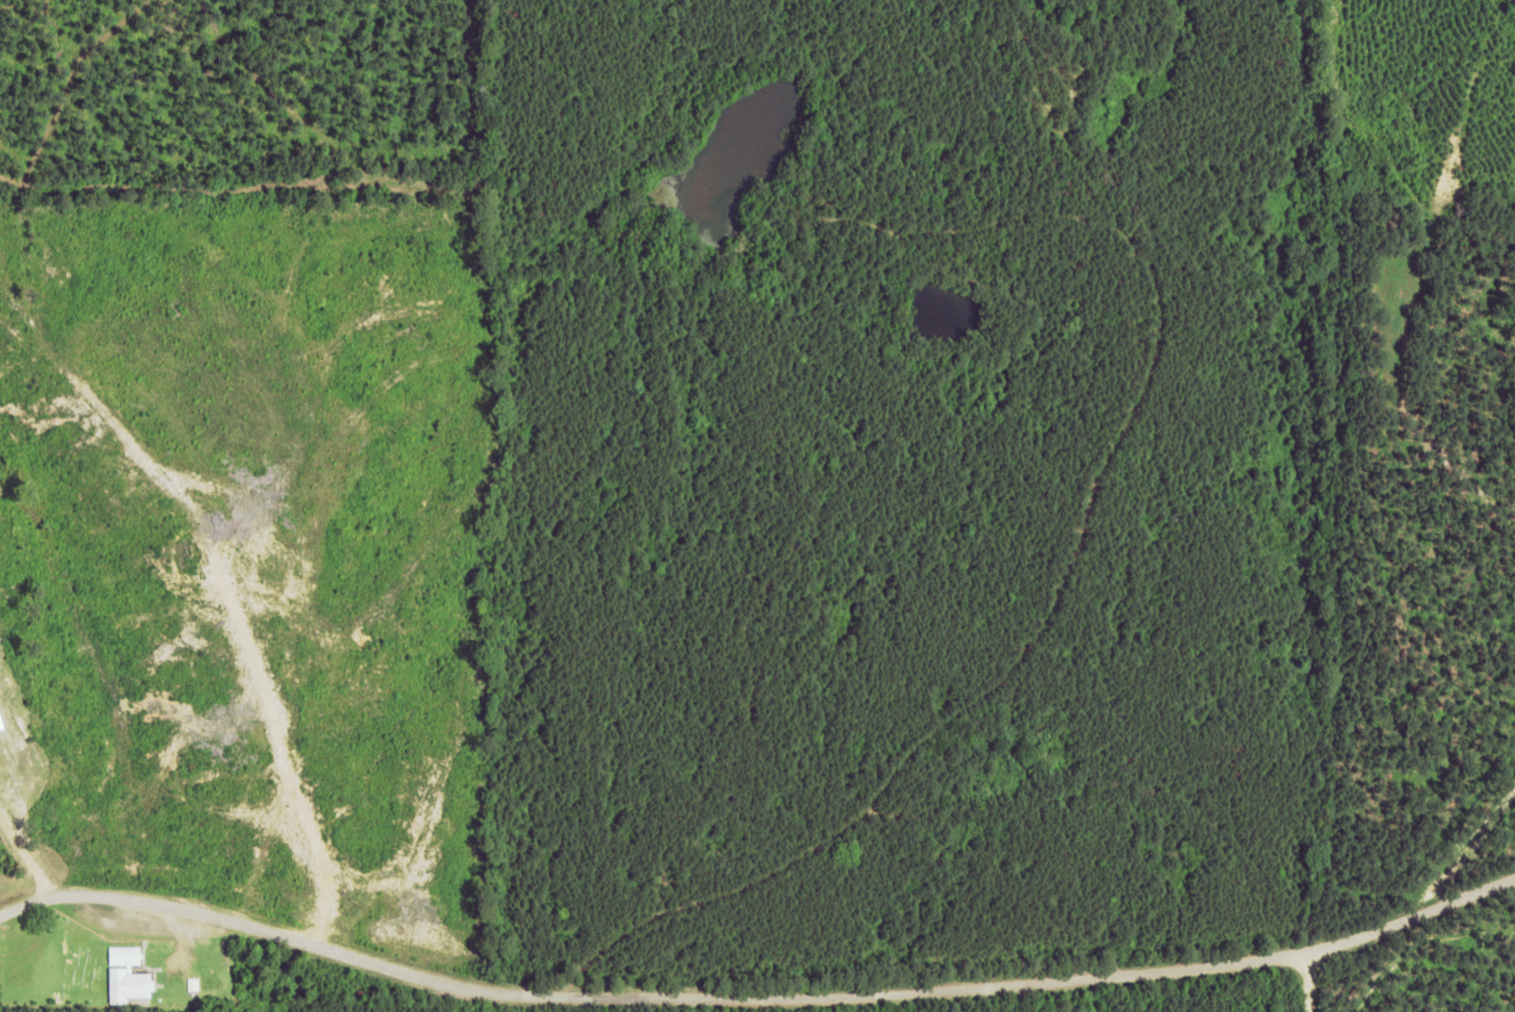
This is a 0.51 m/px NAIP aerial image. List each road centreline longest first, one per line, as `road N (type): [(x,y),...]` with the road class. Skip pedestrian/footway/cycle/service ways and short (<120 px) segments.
road 1 (residential): [(809,1011),(1042,1001),(1306,971),(1514,910)]
road 2 (residential): [(0,969),(76,936),(181,941),(477,1011)]

